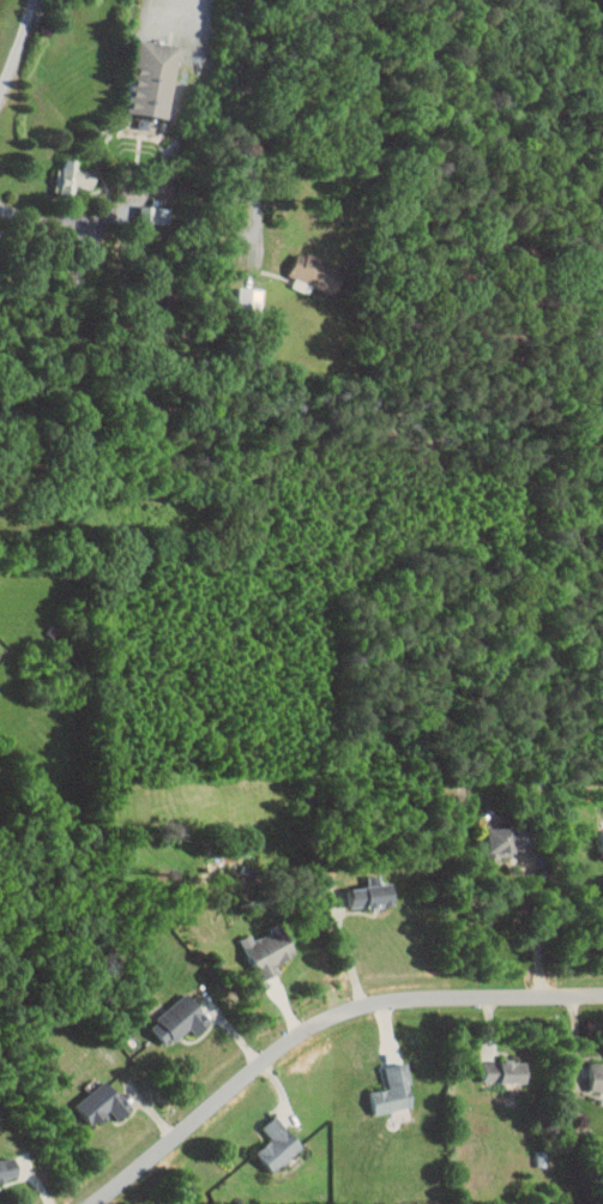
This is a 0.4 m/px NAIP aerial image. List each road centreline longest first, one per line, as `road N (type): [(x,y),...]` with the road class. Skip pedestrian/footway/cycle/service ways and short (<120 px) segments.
road 1 (residential): [(95,1203),(328,1018),(376,1003),(602,994)]

